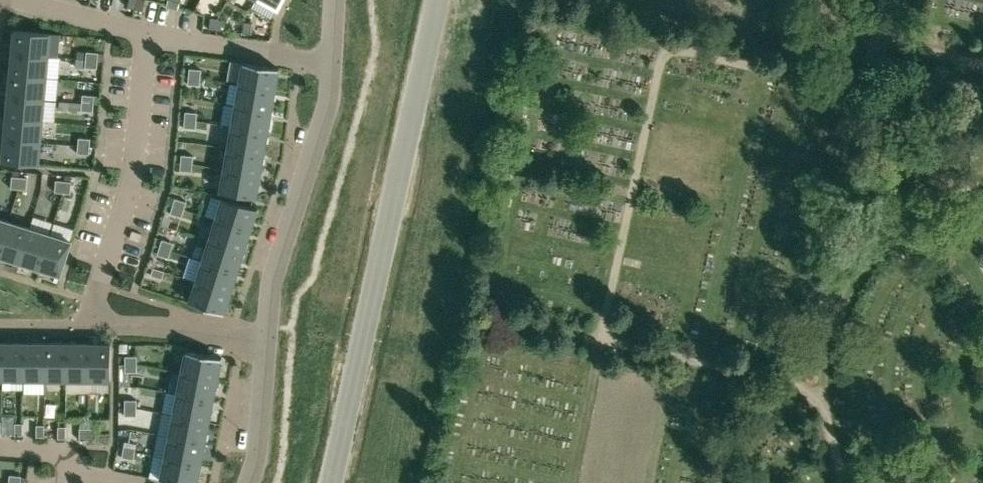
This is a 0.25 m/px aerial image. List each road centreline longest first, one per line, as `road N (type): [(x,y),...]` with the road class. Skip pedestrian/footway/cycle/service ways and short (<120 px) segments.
road 1 (residential): [(335,0),(329,101),(272,282),(268,340)]
road 2 (residential): [(0,326),(147,325),(268,340)]
road 3 (residential): [(268,340),(249,482)]

